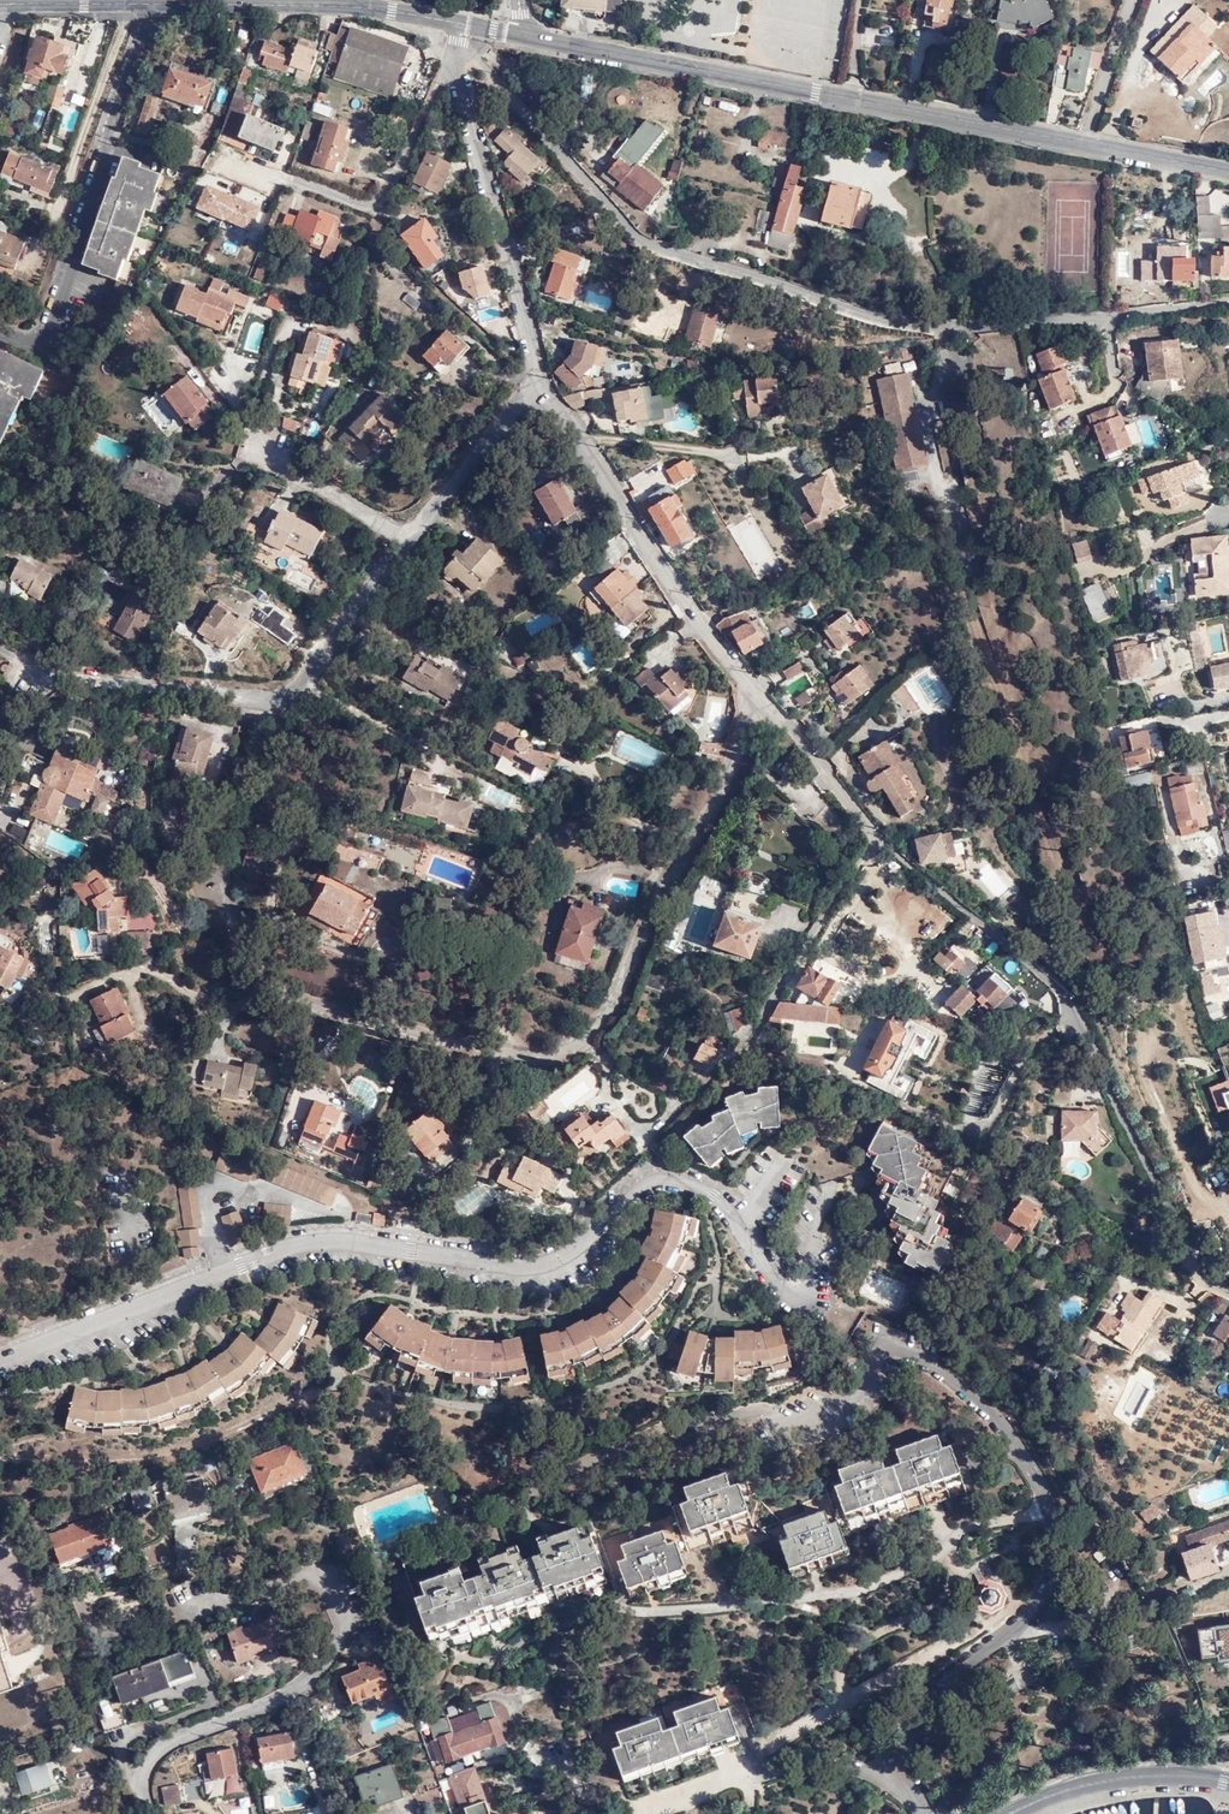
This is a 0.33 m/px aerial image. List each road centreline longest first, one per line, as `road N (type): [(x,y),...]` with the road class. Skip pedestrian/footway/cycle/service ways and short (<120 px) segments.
road 1 (residential): [(1228,1295),(1184,1267),(1173,1216),(1064,991),(866,829),(760,700),(537,389),(454,61),(458,40)]
road 2 (residential): [(458,40),(634,242),(858,318),(956,331),(1228,299)]
road 3 (tertiary): [(520,35),(1228,171)]
road 4 (residential): [(149,4),(55,314),(32,341),(0,330)]
road 5 (secondary): [(1009,1813),(1105,1781),(1228,1780)]
road 6 (tertiary): [(149,4),(367,9)]
road 7 (tertiary): [(0,4),(149,4)]

